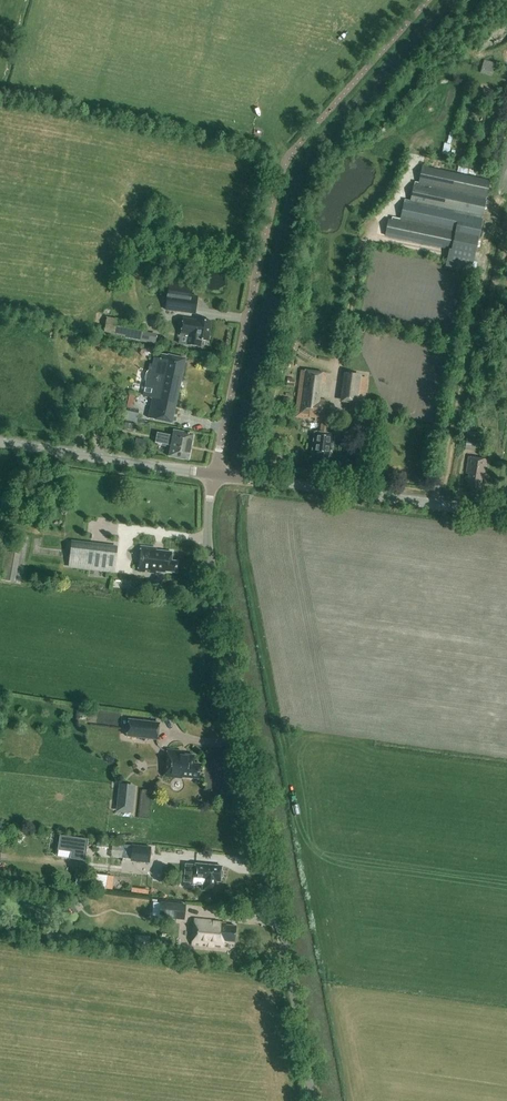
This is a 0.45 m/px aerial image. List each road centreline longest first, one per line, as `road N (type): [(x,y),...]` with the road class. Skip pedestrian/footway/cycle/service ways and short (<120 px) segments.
road 1 (unclassified): [(313,1100),(215,587),(207,532),(214,475)]
road 2 (track): [(434,504),(494,202)]
road 3 (tertiary): [(506,514),(214,475)]
road 4 (tertiary): [(214,475),(0,445)]

